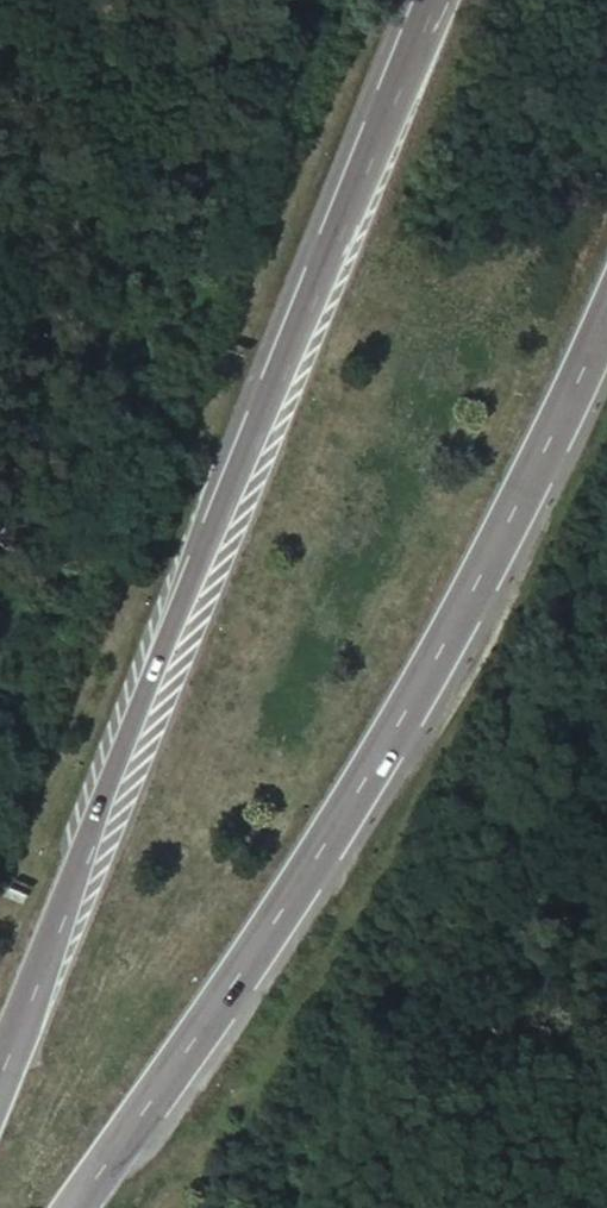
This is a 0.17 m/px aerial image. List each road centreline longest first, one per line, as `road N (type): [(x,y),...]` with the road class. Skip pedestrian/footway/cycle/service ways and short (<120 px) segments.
road 1 (trunk): [(430,0),(0,1060)]
road 2 (trunk): [(61,1207),(322,846),(422,675),(606,314)]

